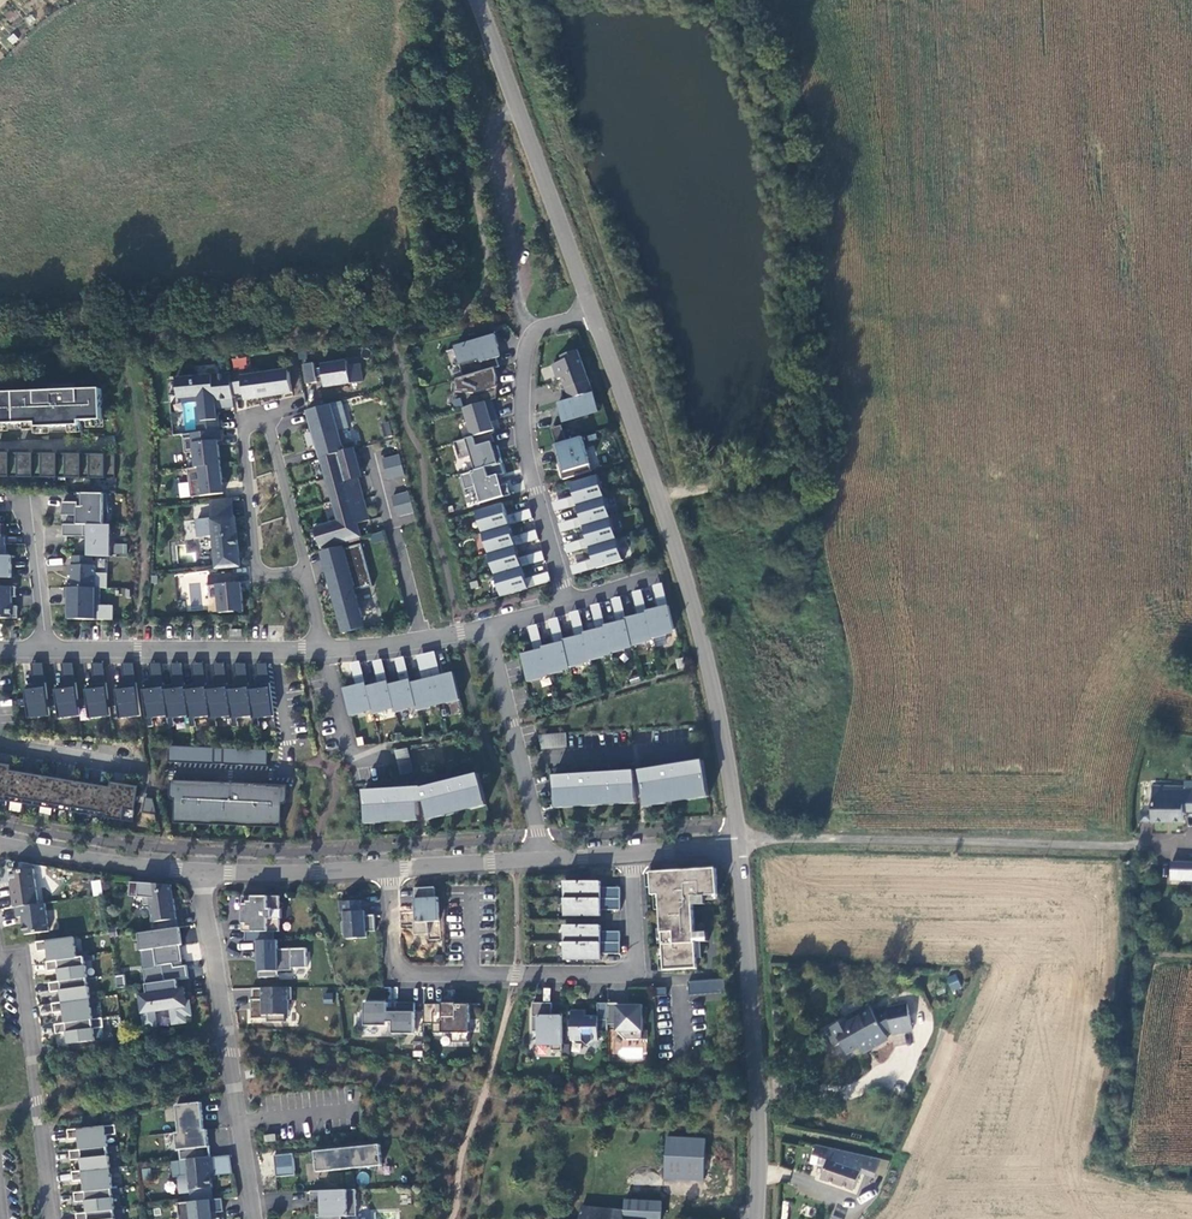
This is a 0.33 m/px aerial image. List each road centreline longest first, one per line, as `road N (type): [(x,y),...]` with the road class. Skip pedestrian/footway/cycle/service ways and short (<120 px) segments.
road 1 (tertiary): [(590,311),(702,628),(737,847)]
road 2 (residential): [(388,867),(402,970),(619,974),(633,968),(636,954),(636,852)]
road 3 (tertiary): [(737,847),(757,1062),(756,1218)]
road 4 (residential): [(737,847),(770,837),(1107,841)]
road 5 (residential): [(956,394),(1142,399),(1129,565)]
road 6 (residential): [(199,872),(253,1218)]
road 7 (residential): [(305,573),(270,426),(254,420),(244,439),(256,558),(267,575),(287,573)]
road 8 (residential): [(956,394),(953,551),(1129,565)]
road 9 (residential): [(568,603),(525,444),(524,362),(534,333)]
road 10 (residential): [(46,648),(321,650)]
road 11 (residential): [(51,1218),(19,969),(0,959)]
road 12 (unclassified): [(534,333),(519,310),(494,148),(495,123),(515,108)]
road 13 (residential): [(544,858),(487,626)]
road 14 (tertiary): [(515,108),(590,311)]
road 15 (residential): [(1107,841),(1089,1055)]
road 16 (residential): [(0,843),(199,872)]
road 17 (residential): [(199,872),(388,867)]
road 18 (residential): [(1080,1169),(956,1158),(950,1218)]
road 19 (residential): [(321,650),(378,648),(487,626)]
road 20 (residential): [(388,867),(544,858)]
road 21 (residential): [(959,246),(956,394)]
road 22 (residential): [(1129,565),(1126,710)]
road 23 (residential): [(46,648),(32,506)]
road 24 (residential): [(1126,710),(1107,841)]

